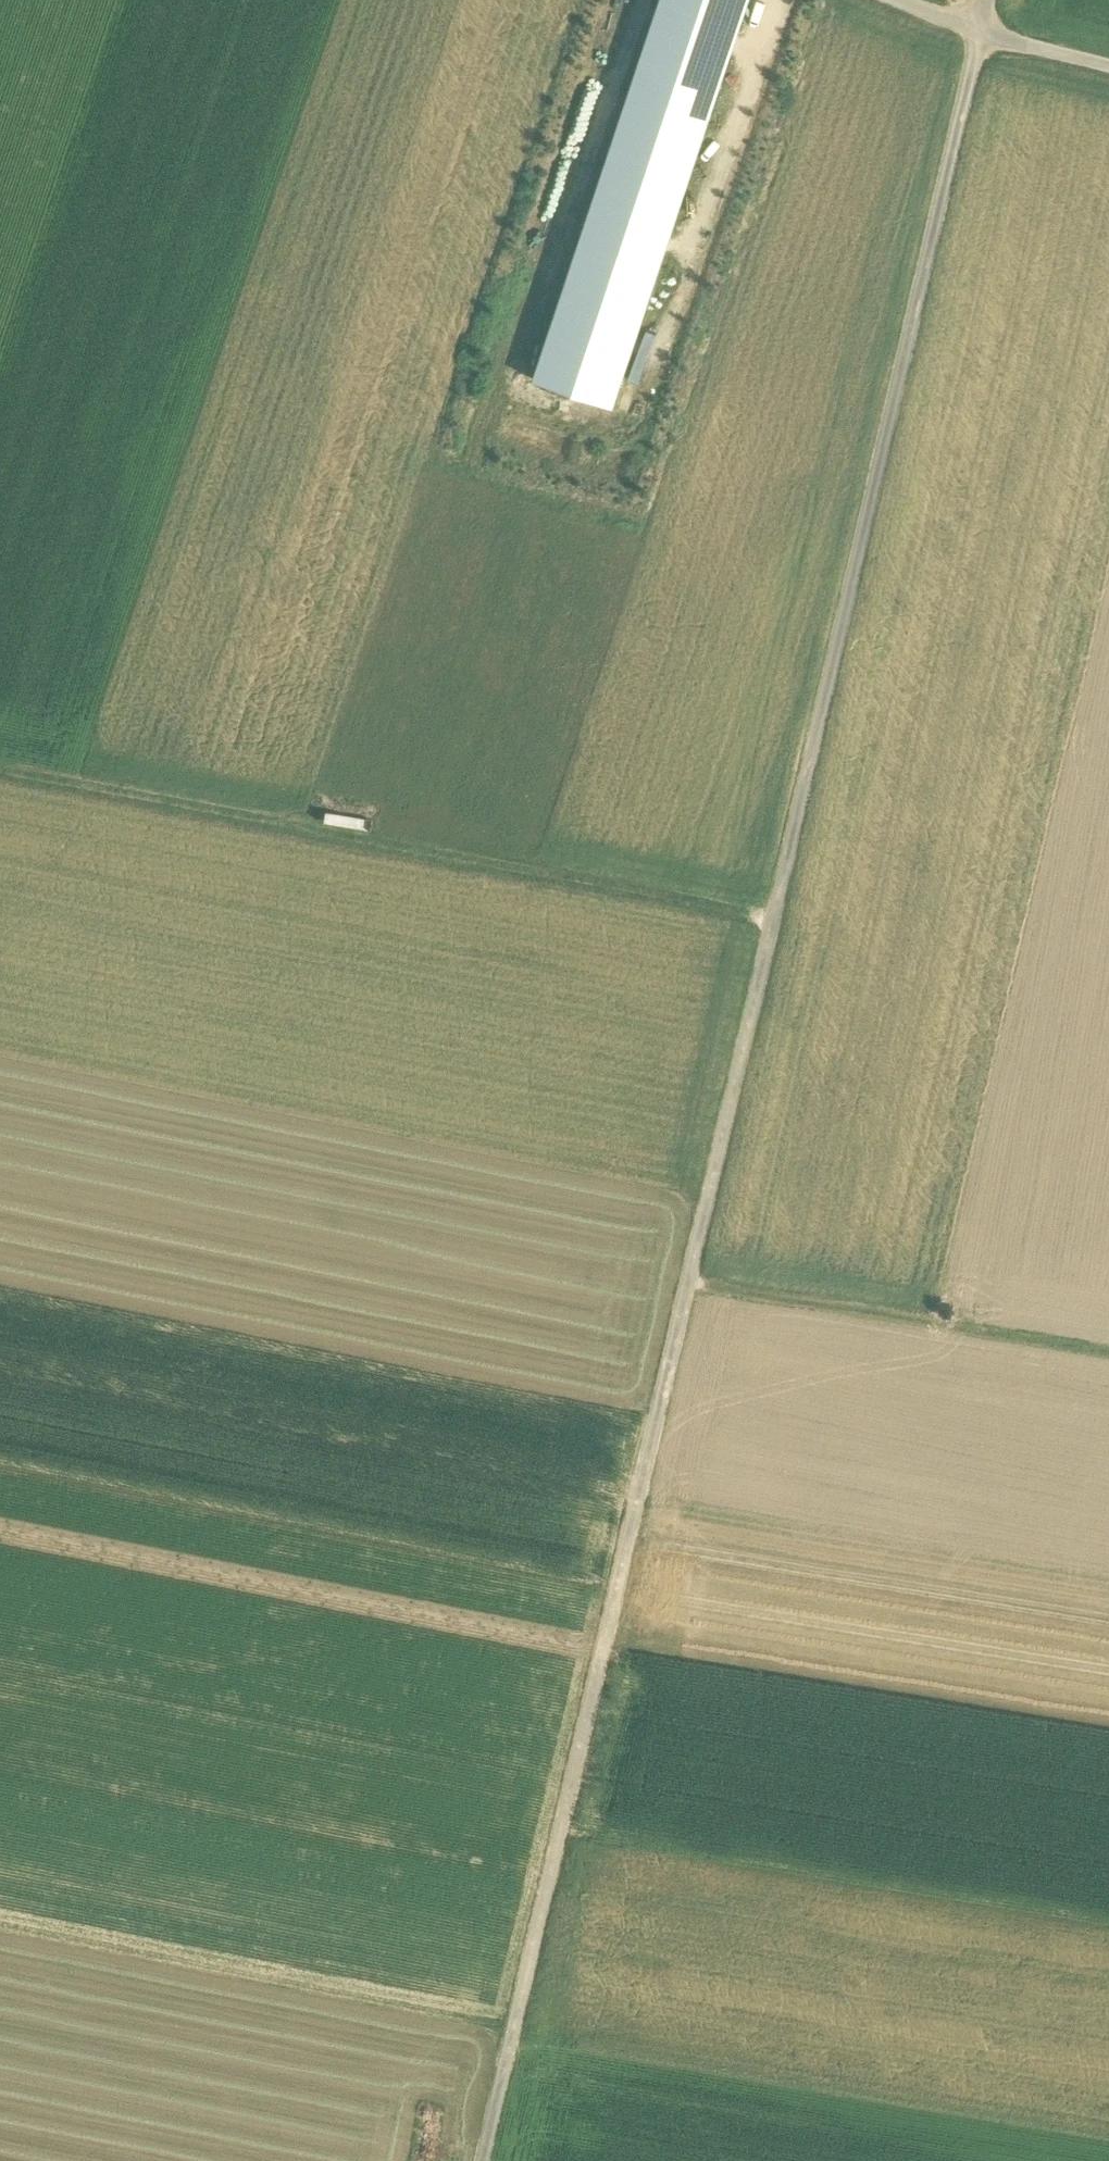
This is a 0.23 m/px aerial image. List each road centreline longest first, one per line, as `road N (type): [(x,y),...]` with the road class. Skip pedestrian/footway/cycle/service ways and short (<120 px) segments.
road 1 (track): [(979,32),(482,2160)]
road 2 (track): [(0,766),(772,923)]
road 3 (track): [(687,1283),(1108,1352)]
road 4 (track): [(1108,66),(895,0)]

